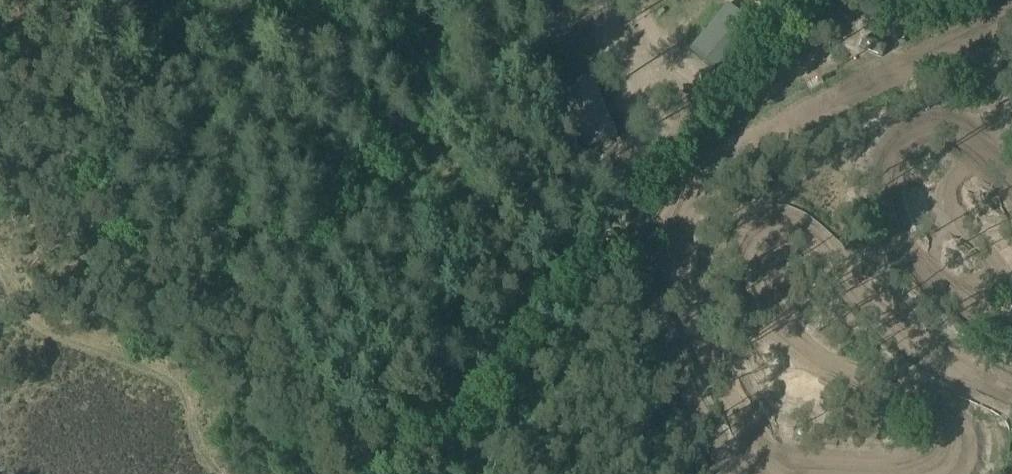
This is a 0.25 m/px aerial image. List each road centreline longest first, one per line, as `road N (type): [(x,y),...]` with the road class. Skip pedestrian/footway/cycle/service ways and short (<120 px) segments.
road 1 (track): [(660,111),(634,211),(654,298),(739,473)]

